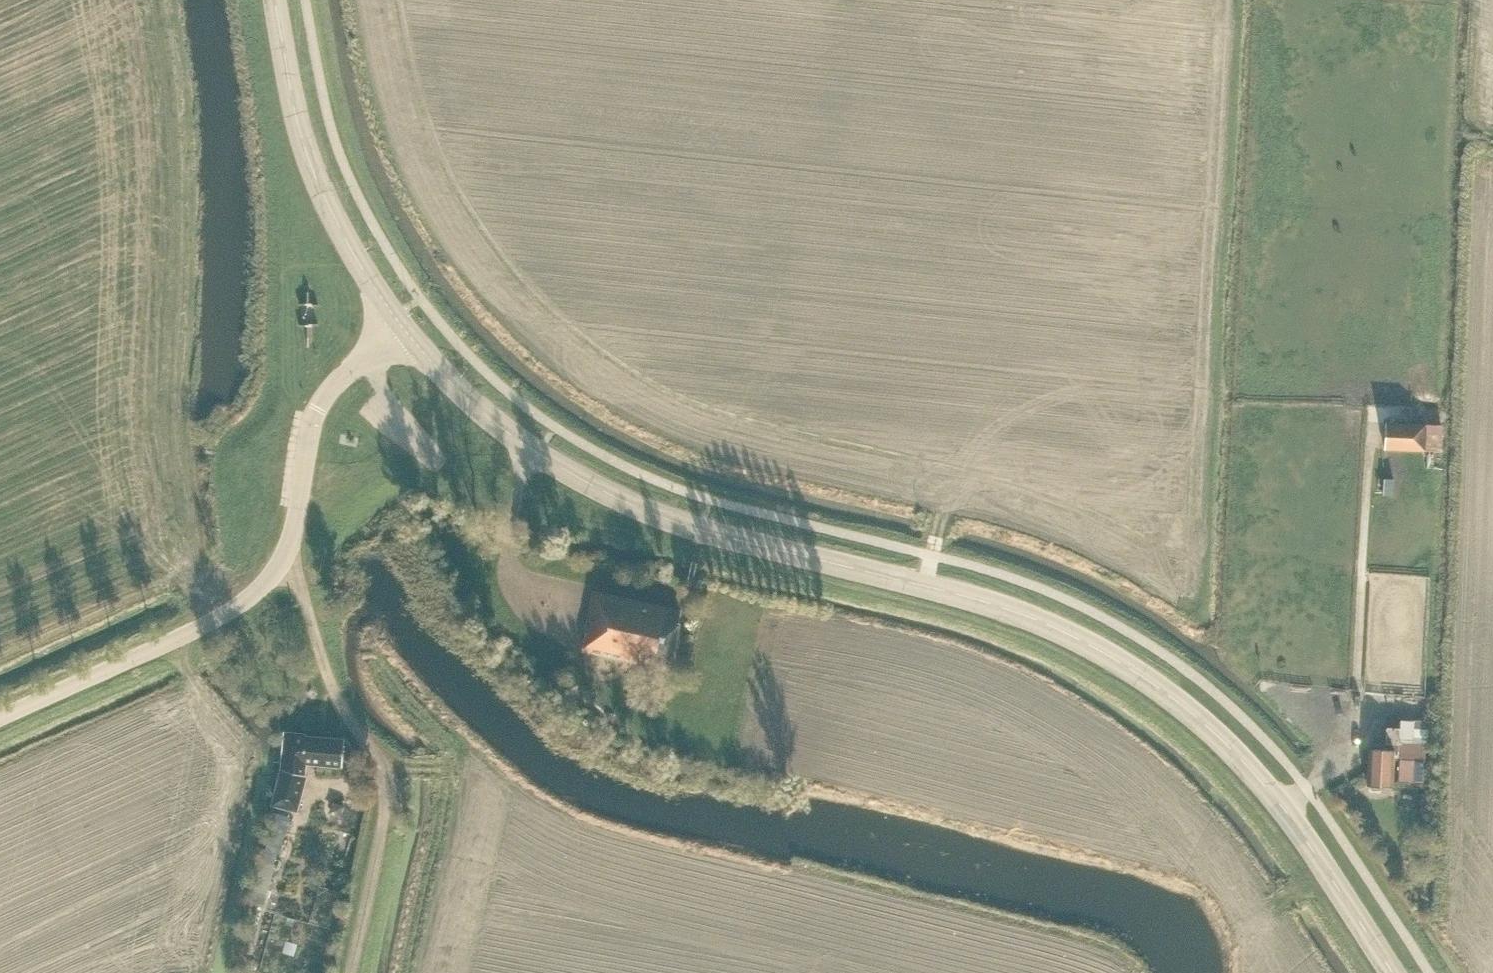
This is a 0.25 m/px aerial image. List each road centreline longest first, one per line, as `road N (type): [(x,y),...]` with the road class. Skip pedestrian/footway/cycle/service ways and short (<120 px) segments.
road 1 (secondary): [(1392,972),(1273,796),(1206,724),(1135,671),(999,606),(702,529),(626,501),(497,421),(402,325)]
road 2 (tertiary): [(0,720),(218,621),(251,597),(285,552),(317,409),(402,325)]
road 3 (track): [(350,972),(383,785),(329,674),(285,552)]
road 4 (secondary): [(402,325),(353,251),(308,154),(276,0)]

